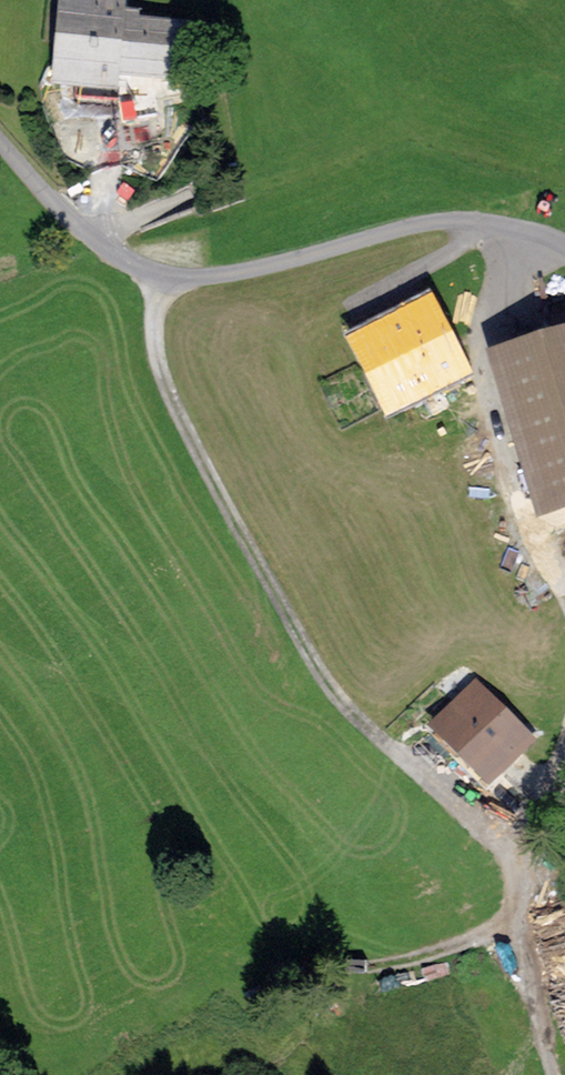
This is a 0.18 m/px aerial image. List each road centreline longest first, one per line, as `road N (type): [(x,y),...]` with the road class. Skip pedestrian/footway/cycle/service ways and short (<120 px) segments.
road 1 (track): [(166,280),(152,332),(161,375),(204,471),(334,691),(485,820),(522,894)]
road 2 (unclassified): [(564,254),(493,223),(432,225),(229,278),(166,280),(114,256),(67,219),(0,147)]
road 3 (track): [(564,742),(526,868),(519,921),(551,1074)]
road 4 (track): [(519,921),(400,965),(211,968)]

